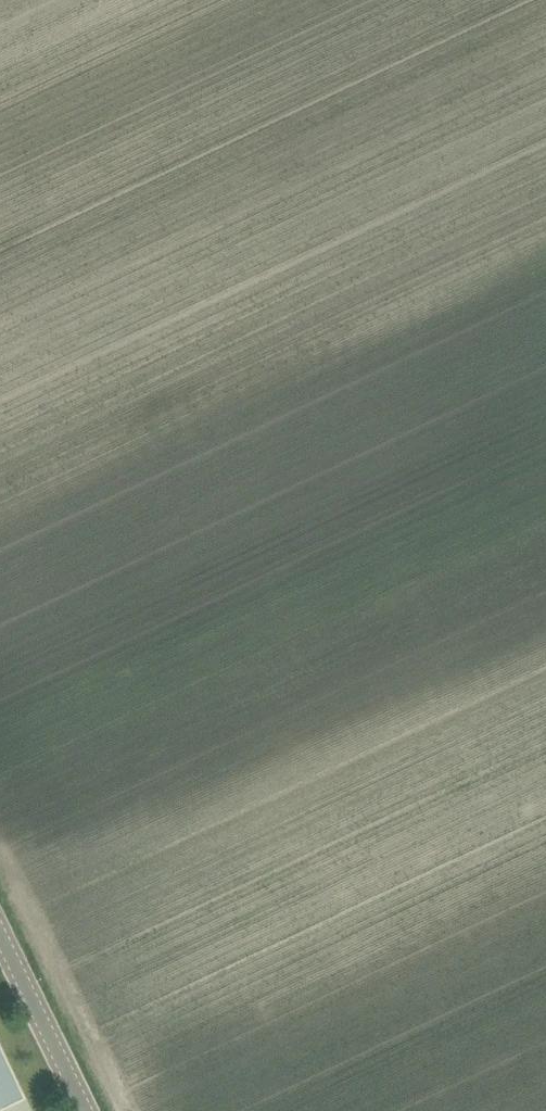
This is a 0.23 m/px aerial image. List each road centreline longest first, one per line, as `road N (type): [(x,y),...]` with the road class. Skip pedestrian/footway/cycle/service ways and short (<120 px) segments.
road 1 (tertiary): [(88,1110),(0,930)]

